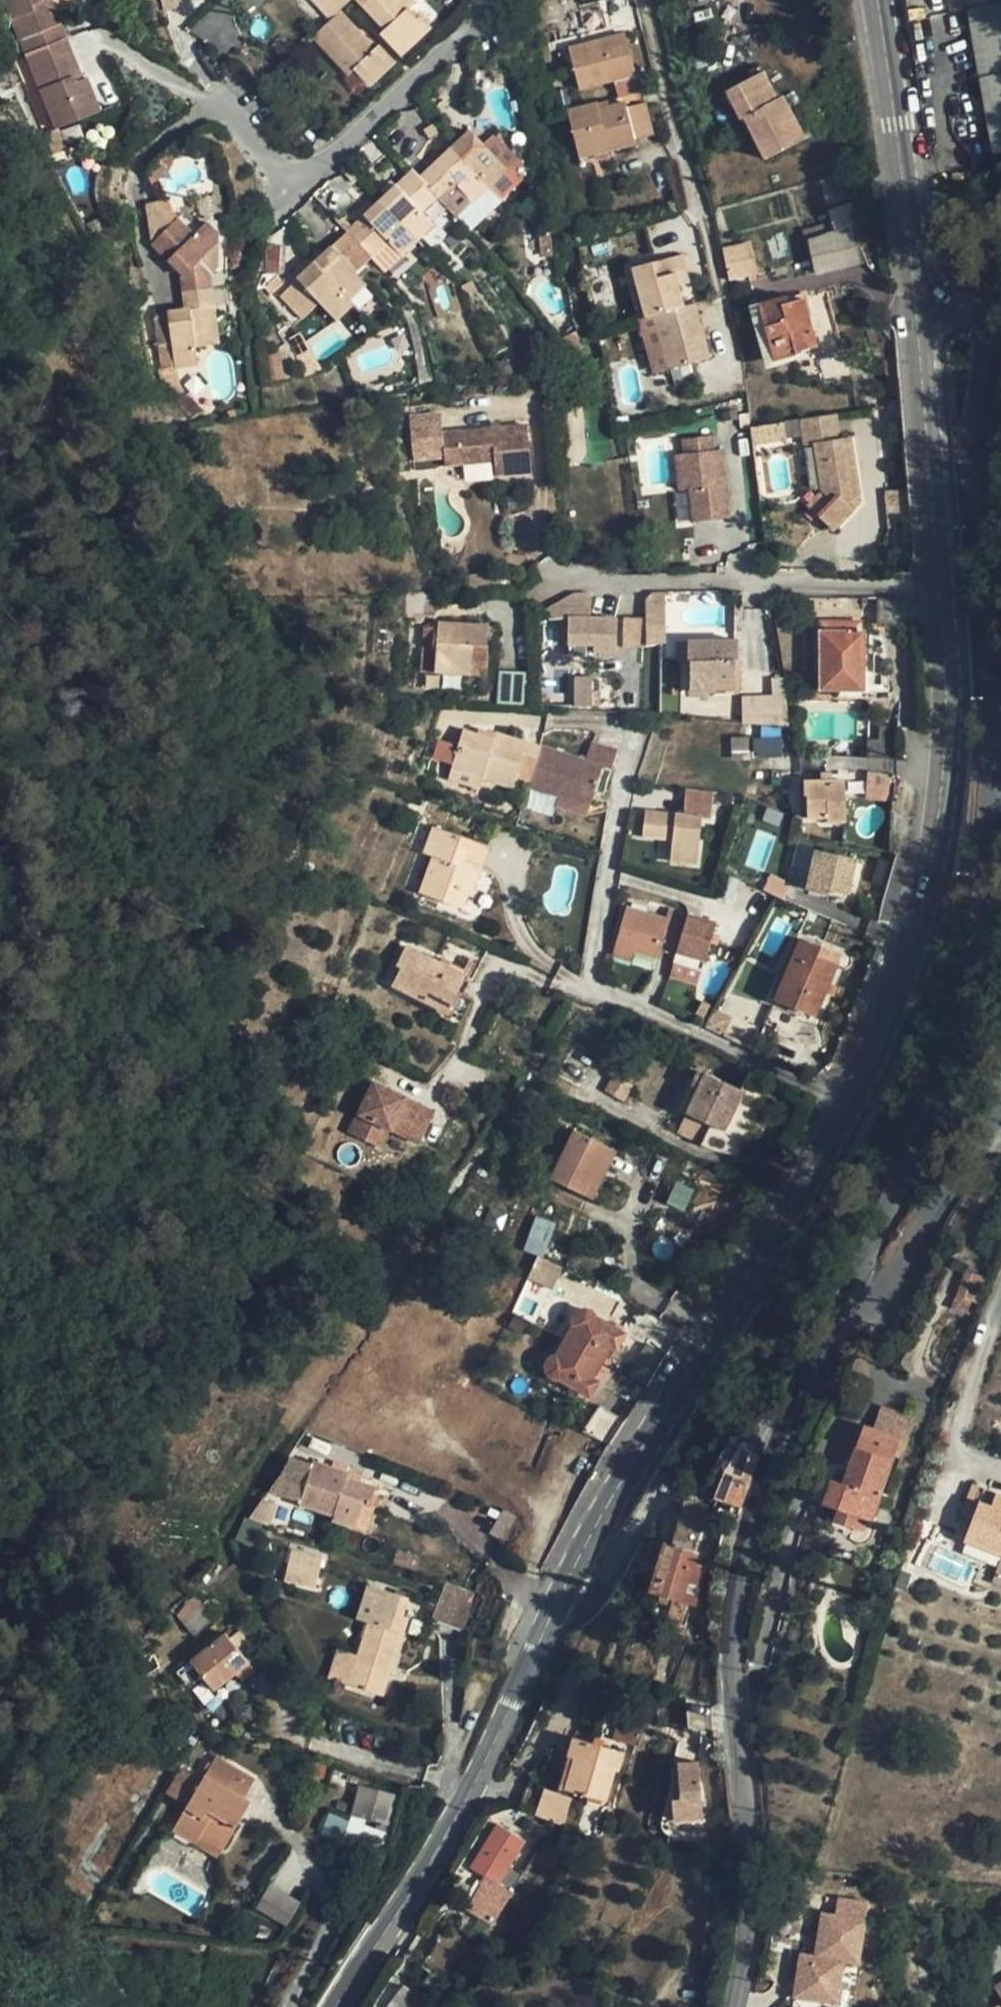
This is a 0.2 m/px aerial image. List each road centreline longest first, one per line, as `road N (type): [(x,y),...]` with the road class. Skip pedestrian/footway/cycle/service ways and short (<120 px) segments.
road 1 (unclassified): [(849,1289),(918,1146),(975,971),(991,817),(981,465),(998,338),(981,318),(960,310),(919,316)]
road 2 (tertiary): [(854,1100),(732,1317),(618,1479),(449,1832),(328,2006)]
road 3 (unclassified): [(733,2006),(751,1894),(733,1738),(734,1598),(746,1526),(849,1289)]
road 4 (tertiary): [(944,583),(948,757),(932,879),(904,986),(854,1100)]
road 5 (residential): [(944,583),(543,579)]
road 6 (residential): [(635,0),(717,289),(724,387)]
road 7 (residential): [(483,0),(470,30),(312,170),(284,172),(260,155),(230,106)]
road 8 (tertiary): [(877,0),(919,316)]
road 9 (residential): [(854,1100),(635,1001),(585,989)]
road 10 (tertiary): [(919,316),(944,583)]
road 11 (residential): [(585,989),(636,727)]
road 12 (residential): [(849,1289),(874,1302),(888,1296),(1000,1118)]
road 13 (residential): [(585,989),(512,969),(491,973),(441,1097)]

